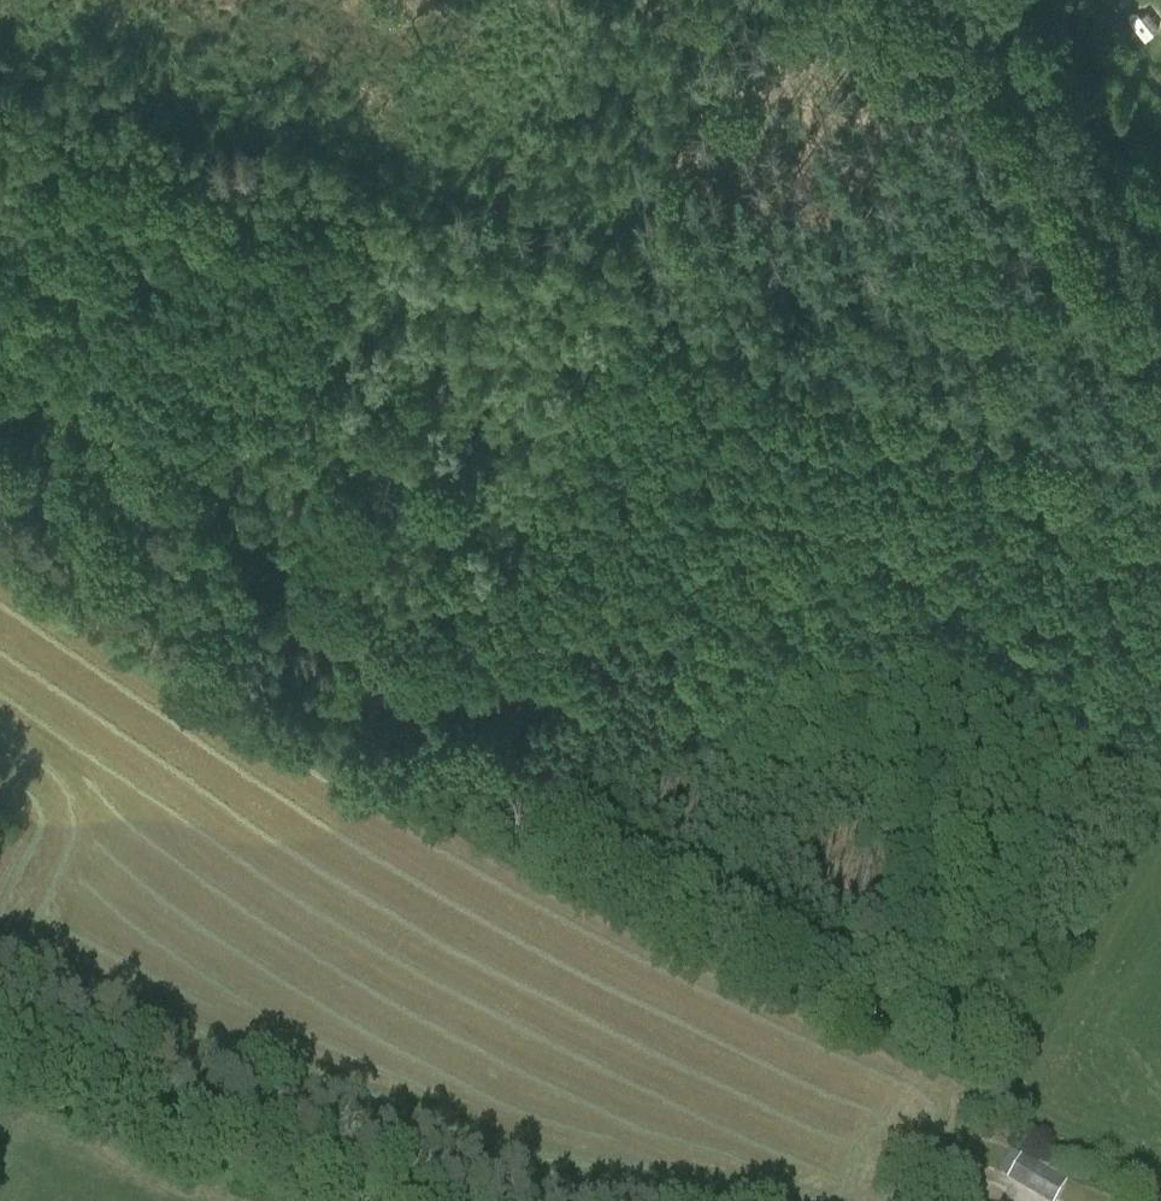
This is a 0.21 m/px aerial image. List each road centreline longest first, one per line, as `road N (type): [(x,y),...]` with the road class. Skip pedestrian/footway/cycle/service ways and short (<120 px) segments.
road 1 (track): [(1028,0),(1160,191)]

